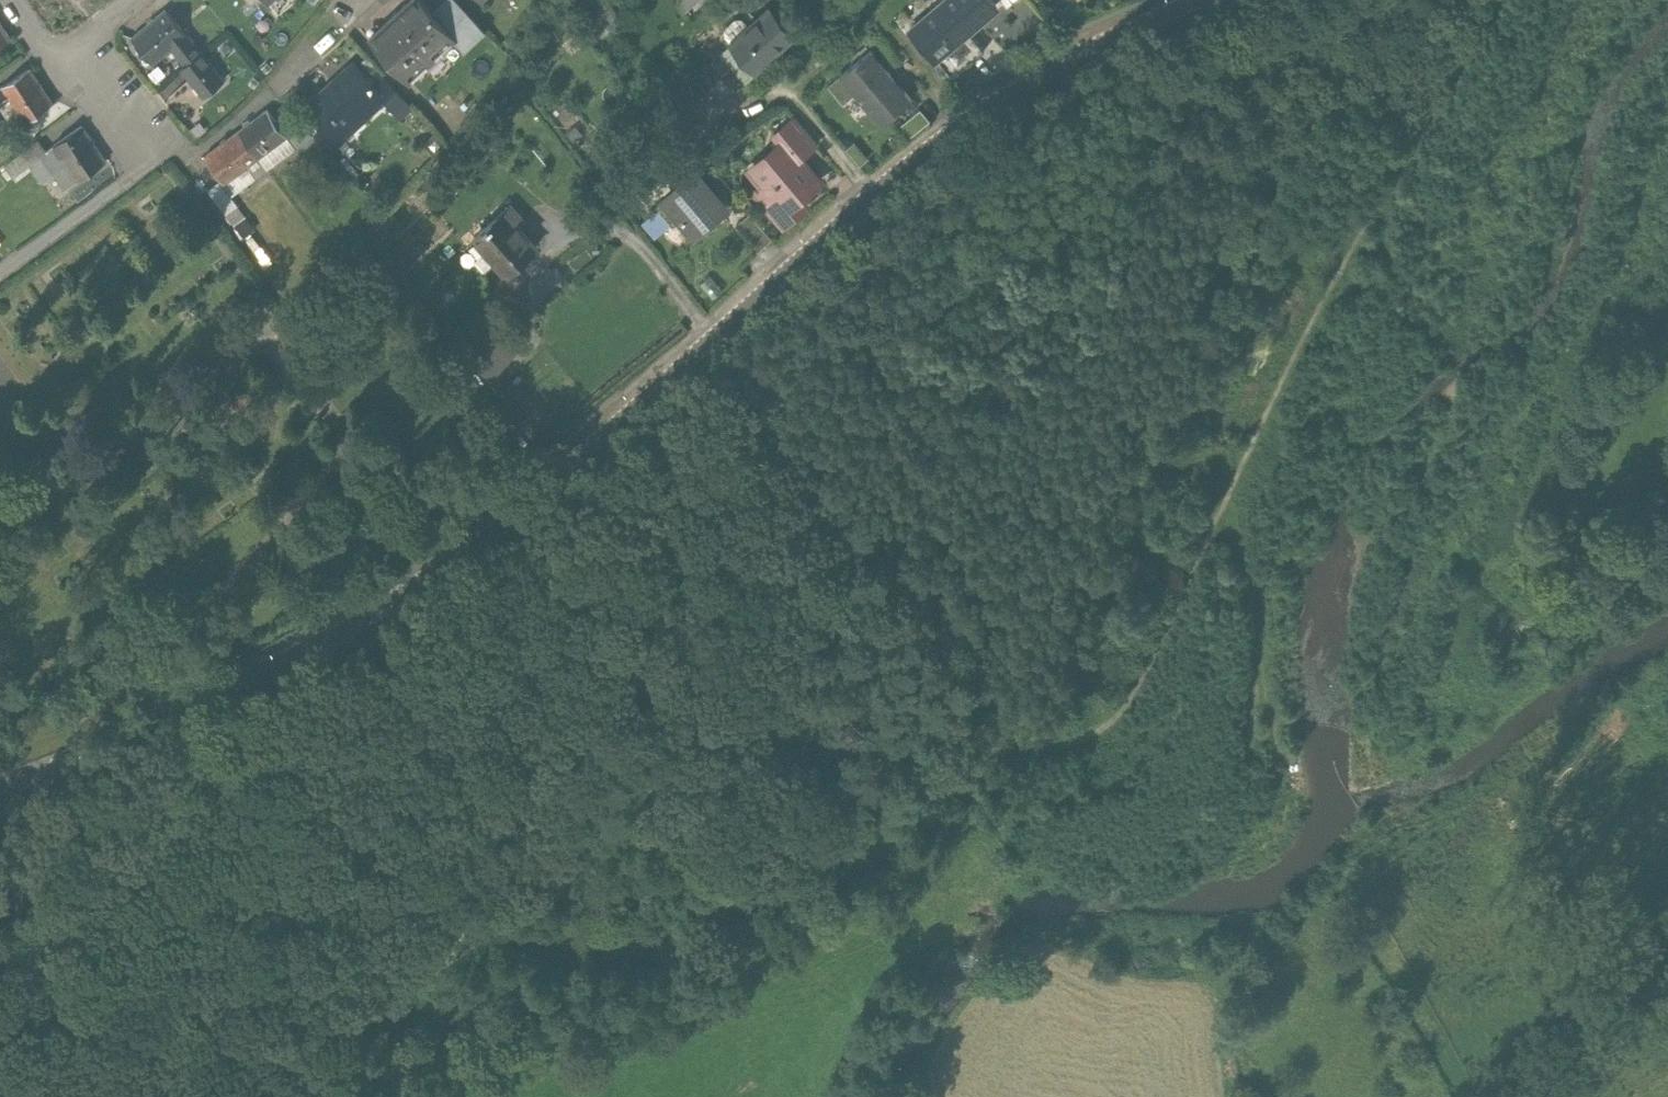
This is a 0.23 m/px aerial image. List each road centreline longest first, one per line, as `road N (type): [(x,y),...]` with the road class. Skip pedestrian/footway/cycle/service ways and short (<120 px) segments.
road 1 (track): [(1490,0),(1135,684),(1083,744),(971,754),(911,842),(674,911),(489,984),(291,1096)]
road 2 (unclassified): [(1196,0),(1068,59),(938,145),(449,564),(370,610)]
road 3 (residential): [(70,771),(370,610)]
road 4 (unclassified): [(370,610),(134,834)]
road 5 (residential): [(134,176),(173,150),(194,157),(308,67)]
road 6 (unclassified): [(134,834),(49,947),(0,996)]
road 7 (track): [(49,947),(183,1096)]
road 8 (residential): [(134,176),(54,59)]

